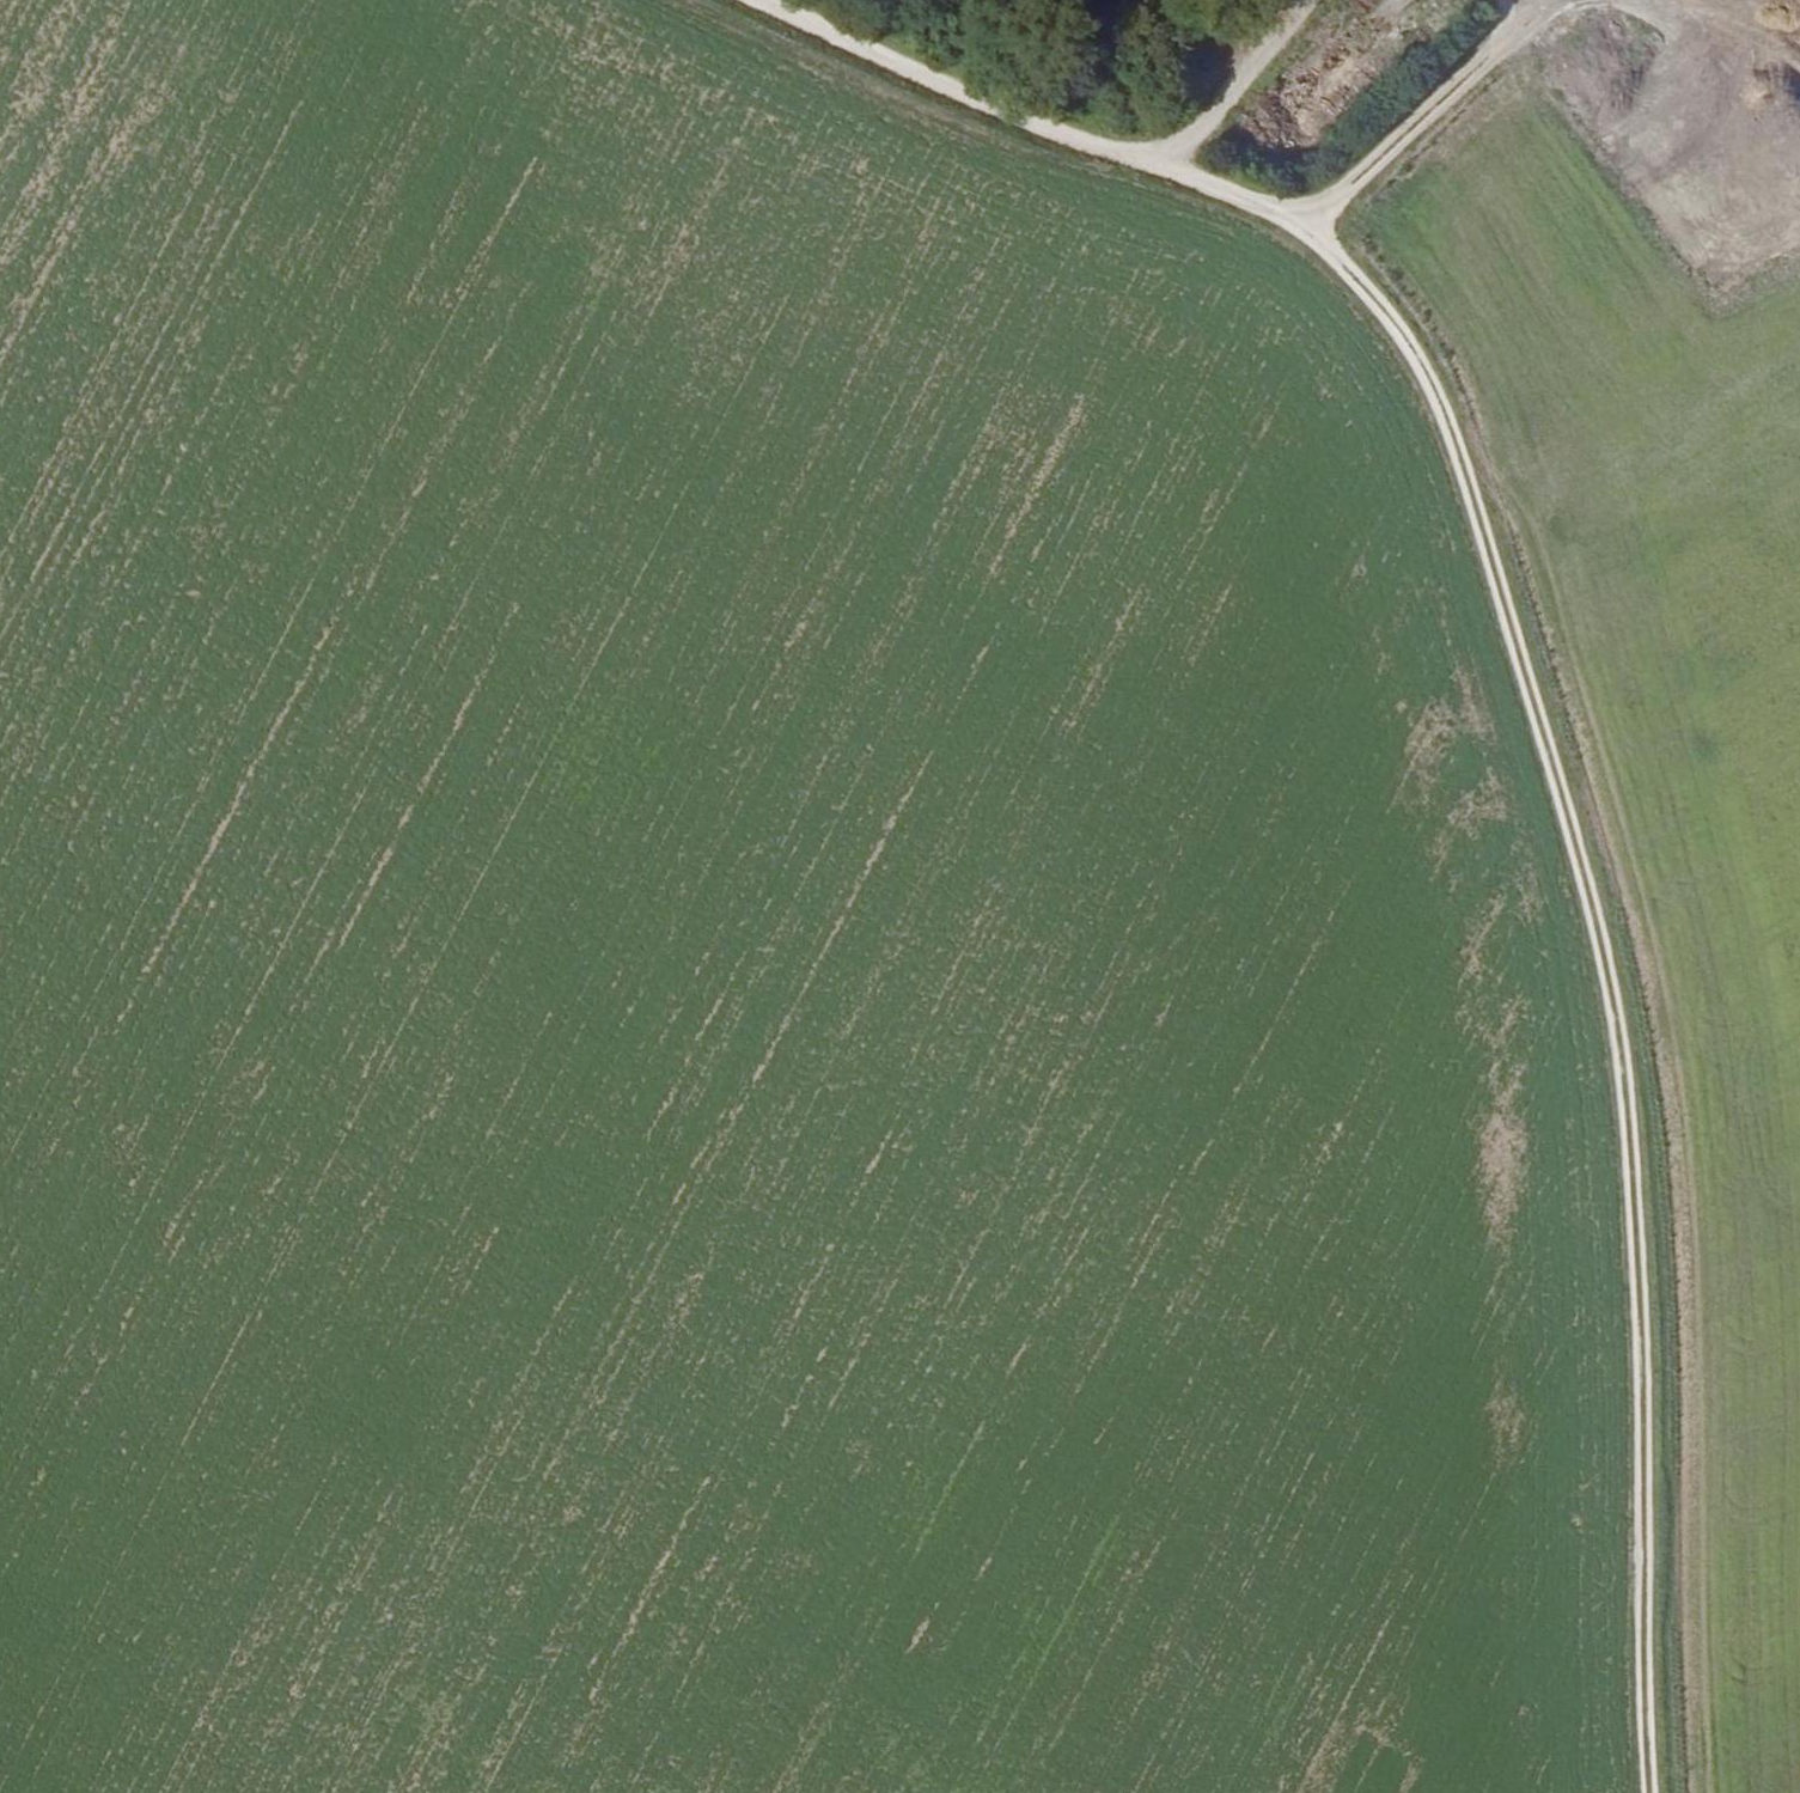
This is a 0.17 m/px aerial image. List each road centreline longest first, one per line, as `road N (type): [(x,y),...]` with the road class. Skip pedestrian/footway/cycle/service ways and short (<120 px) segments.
road 1 (track): [(1305,230),(1372,287),(1466,430),(1619,919),(1659,1197),(1669,1792)]
road 2 (track): [(749,0),(1034,131),(1192,181),(1305,230)]
road 3 (track): [(1562,0),(1305,230)]

